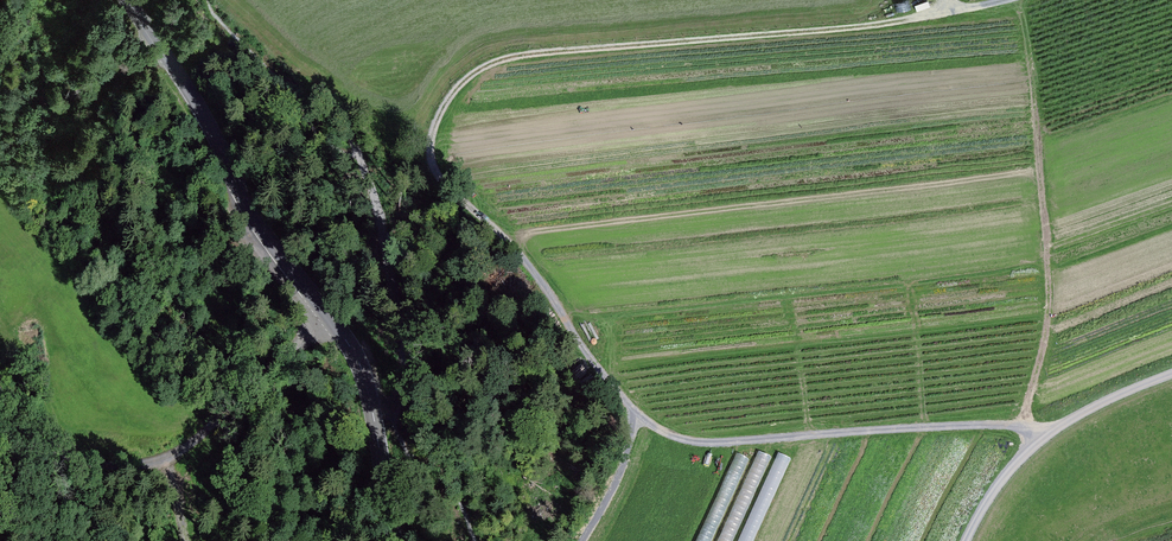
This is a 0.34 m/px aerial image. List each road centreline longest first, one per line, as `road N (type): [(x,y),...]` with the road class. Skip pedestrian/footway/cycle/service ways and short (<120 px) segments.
road 1 (track): [(953,12),(867,27),(530,53),(465,81),(435,119),(424,161),(448,199),(513,252),(631,413),(653,429),(711,441),(978,424),(1042,433)]
road 2 (tertiary): [(117,0),(200,97),(256,218),(356,356),(395,540)]
road 3 (unclassified): [(968,540),(987,501),(1042,433),(1171,375)]
road 4 (track): [(0,78),(28,102),(44,104),(161,51)]

